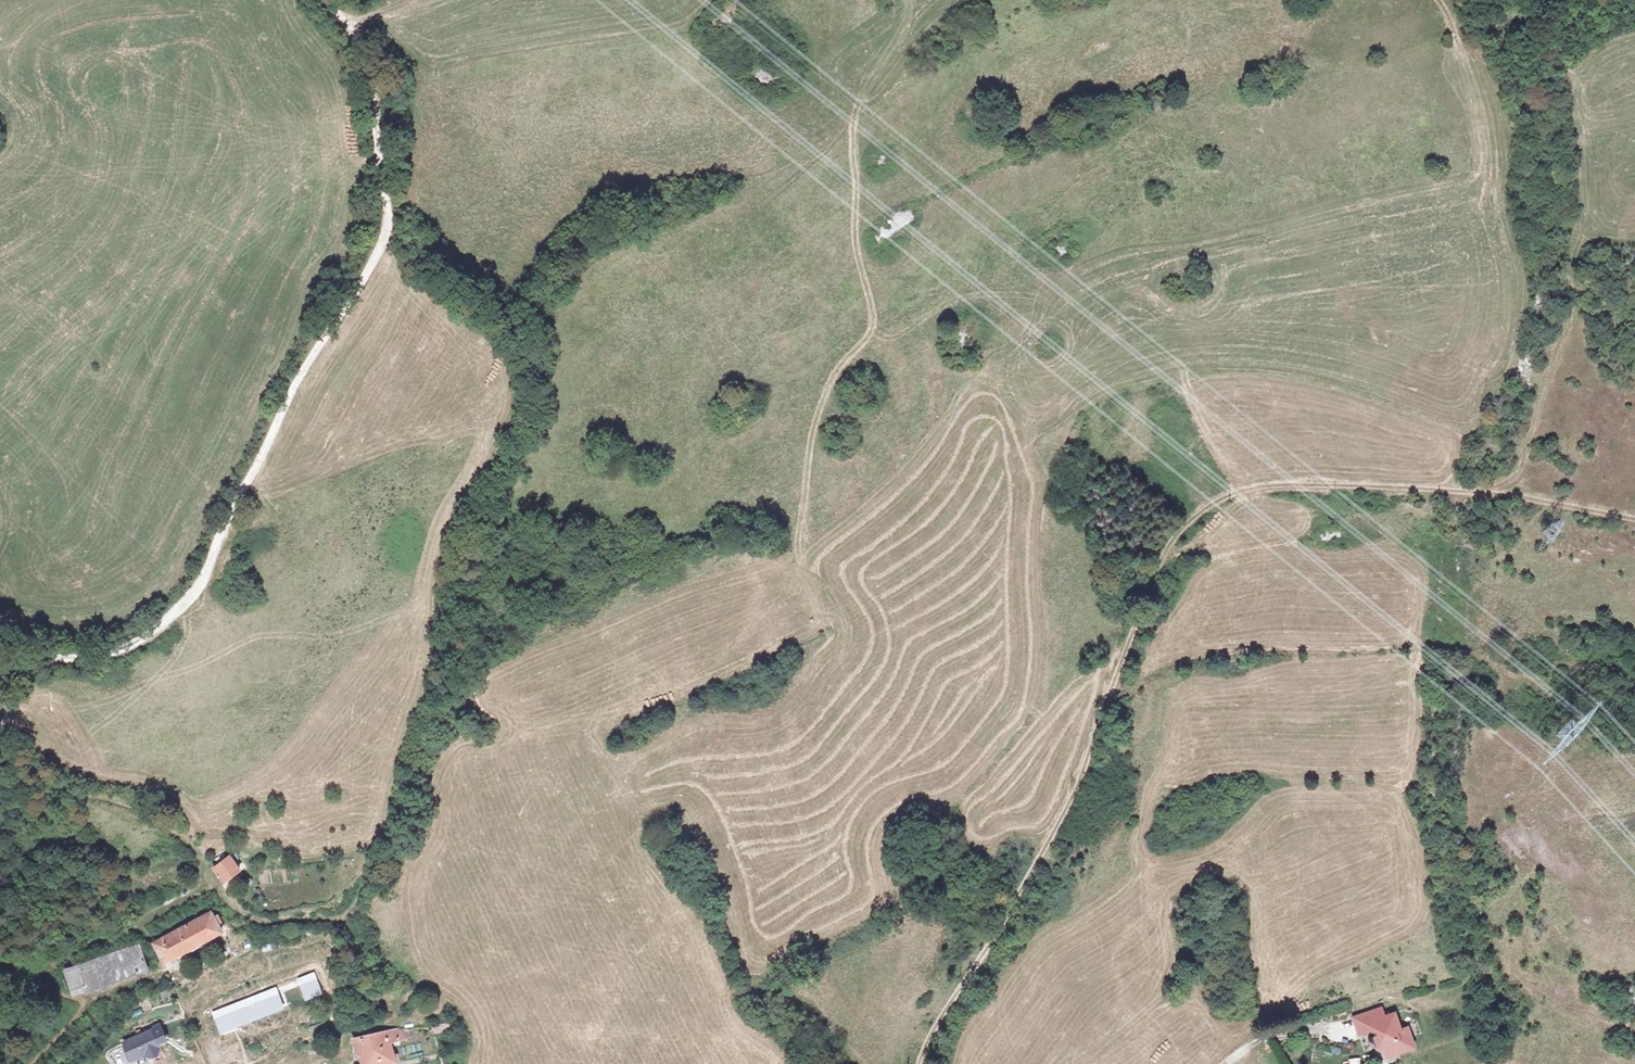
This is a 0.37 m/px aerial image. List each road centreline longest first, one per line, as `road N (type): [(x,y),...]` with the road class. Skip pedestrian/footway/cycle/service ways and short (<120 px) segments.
road 1 (track): [(918,1063),(933,1024),(1071,802),(1163,551),(1214,502),(1260,484),(1345,485),(1480,491),(1634,515)]
road 2 (track): [(335,0),(366,75),(386,195),(383,236),(363,278),(316,345),(180,605),(146,639),(102,656),(33,658),(0,675)]

